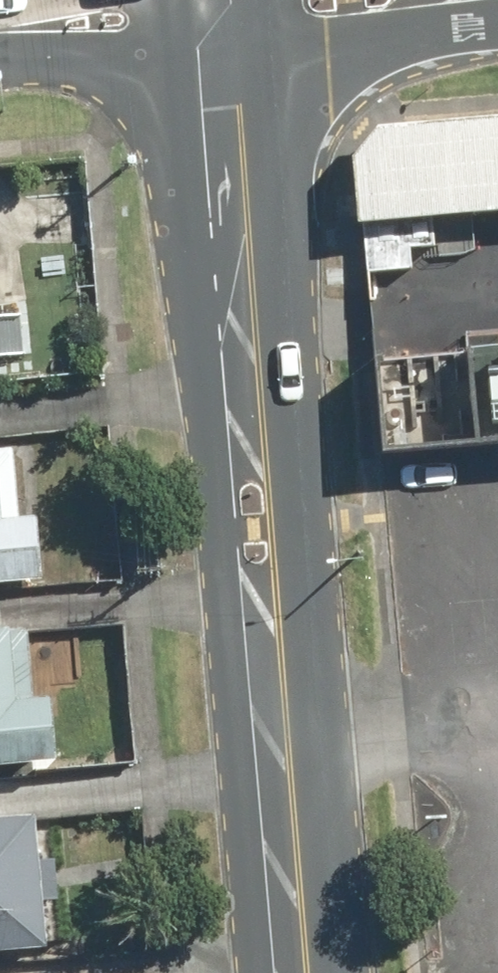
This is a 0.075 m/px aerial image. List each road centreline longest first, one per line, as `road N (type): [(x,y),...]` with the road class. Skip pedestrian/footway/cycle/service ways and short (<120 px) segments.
road 1 (secondary): [(257,601),(290,972)]
road 2 (secondary): [(239,83),(251,247),(240,351),(245,445)]
road 3 (tertiary): [(239,83),(16,28)]
road 4 (secondary): [(438,0),(396,50),(239,83)]
road 5 (secondary): [(245,445),(299,486),(305,559),(257,601)]
road 6 (secondary): [(257,601),(219,561),(212,488),(245,445)]

